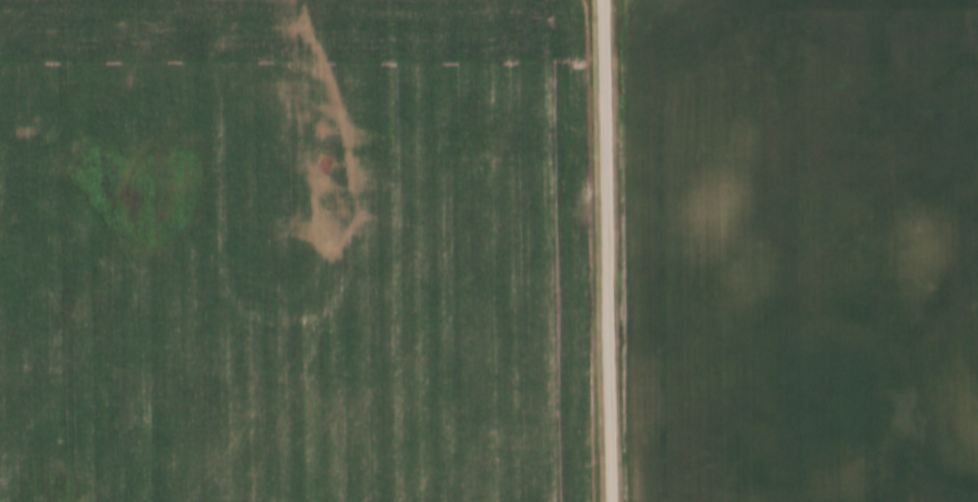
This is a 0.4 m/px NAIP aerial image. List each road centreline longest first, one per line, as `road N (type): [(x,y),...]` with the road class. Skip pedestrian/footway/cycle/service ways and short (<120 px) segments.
road 1 (residential): [(602,0),(611,501)]

